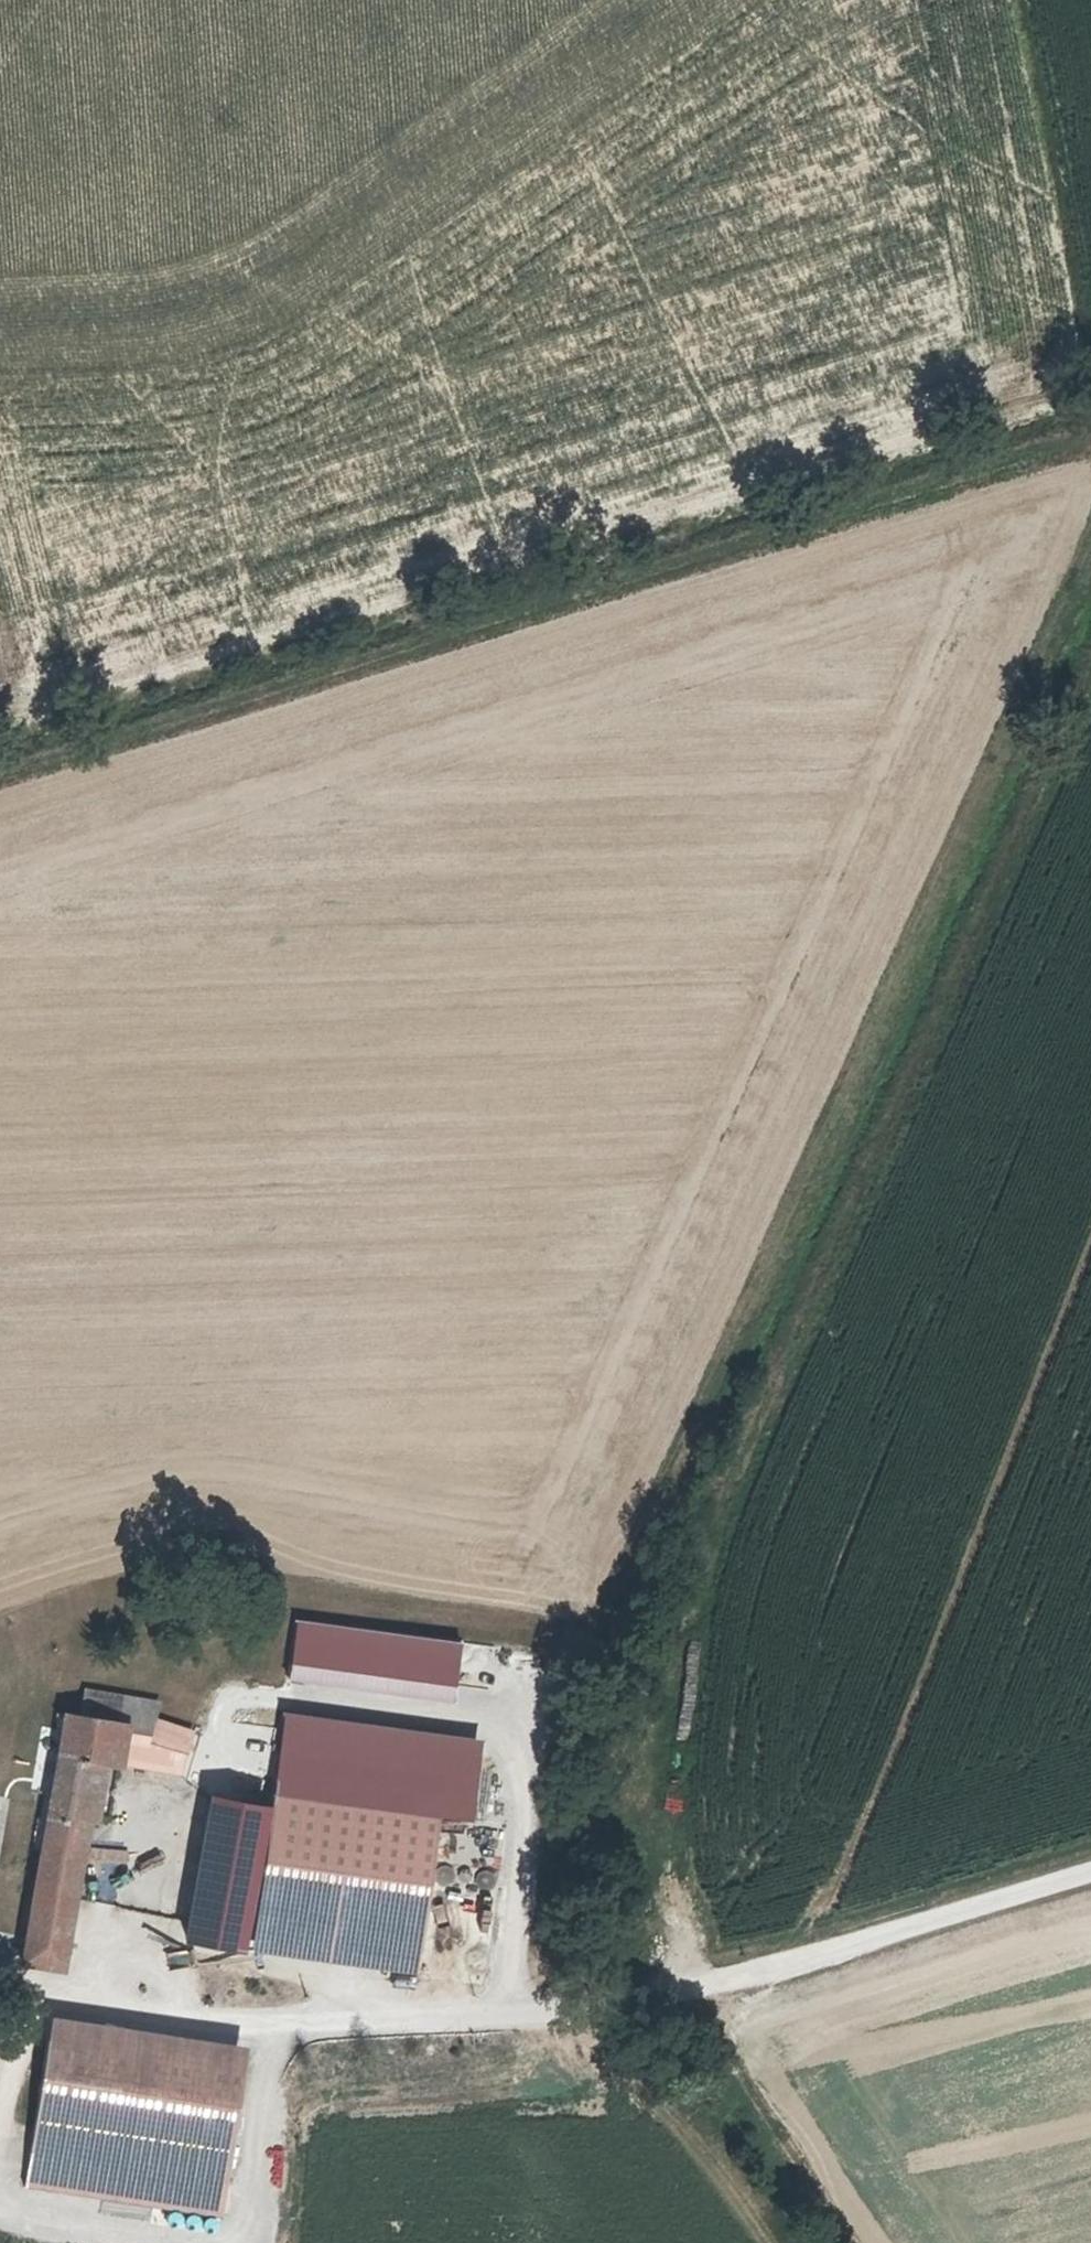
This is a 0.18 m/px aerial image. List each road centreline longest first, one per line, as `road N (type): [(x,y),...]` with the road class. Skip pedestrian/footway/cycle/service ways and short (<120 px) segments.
road 1 (unclassified): [(102,1994),(223,2030),(694,1997),(1090,1883)]

